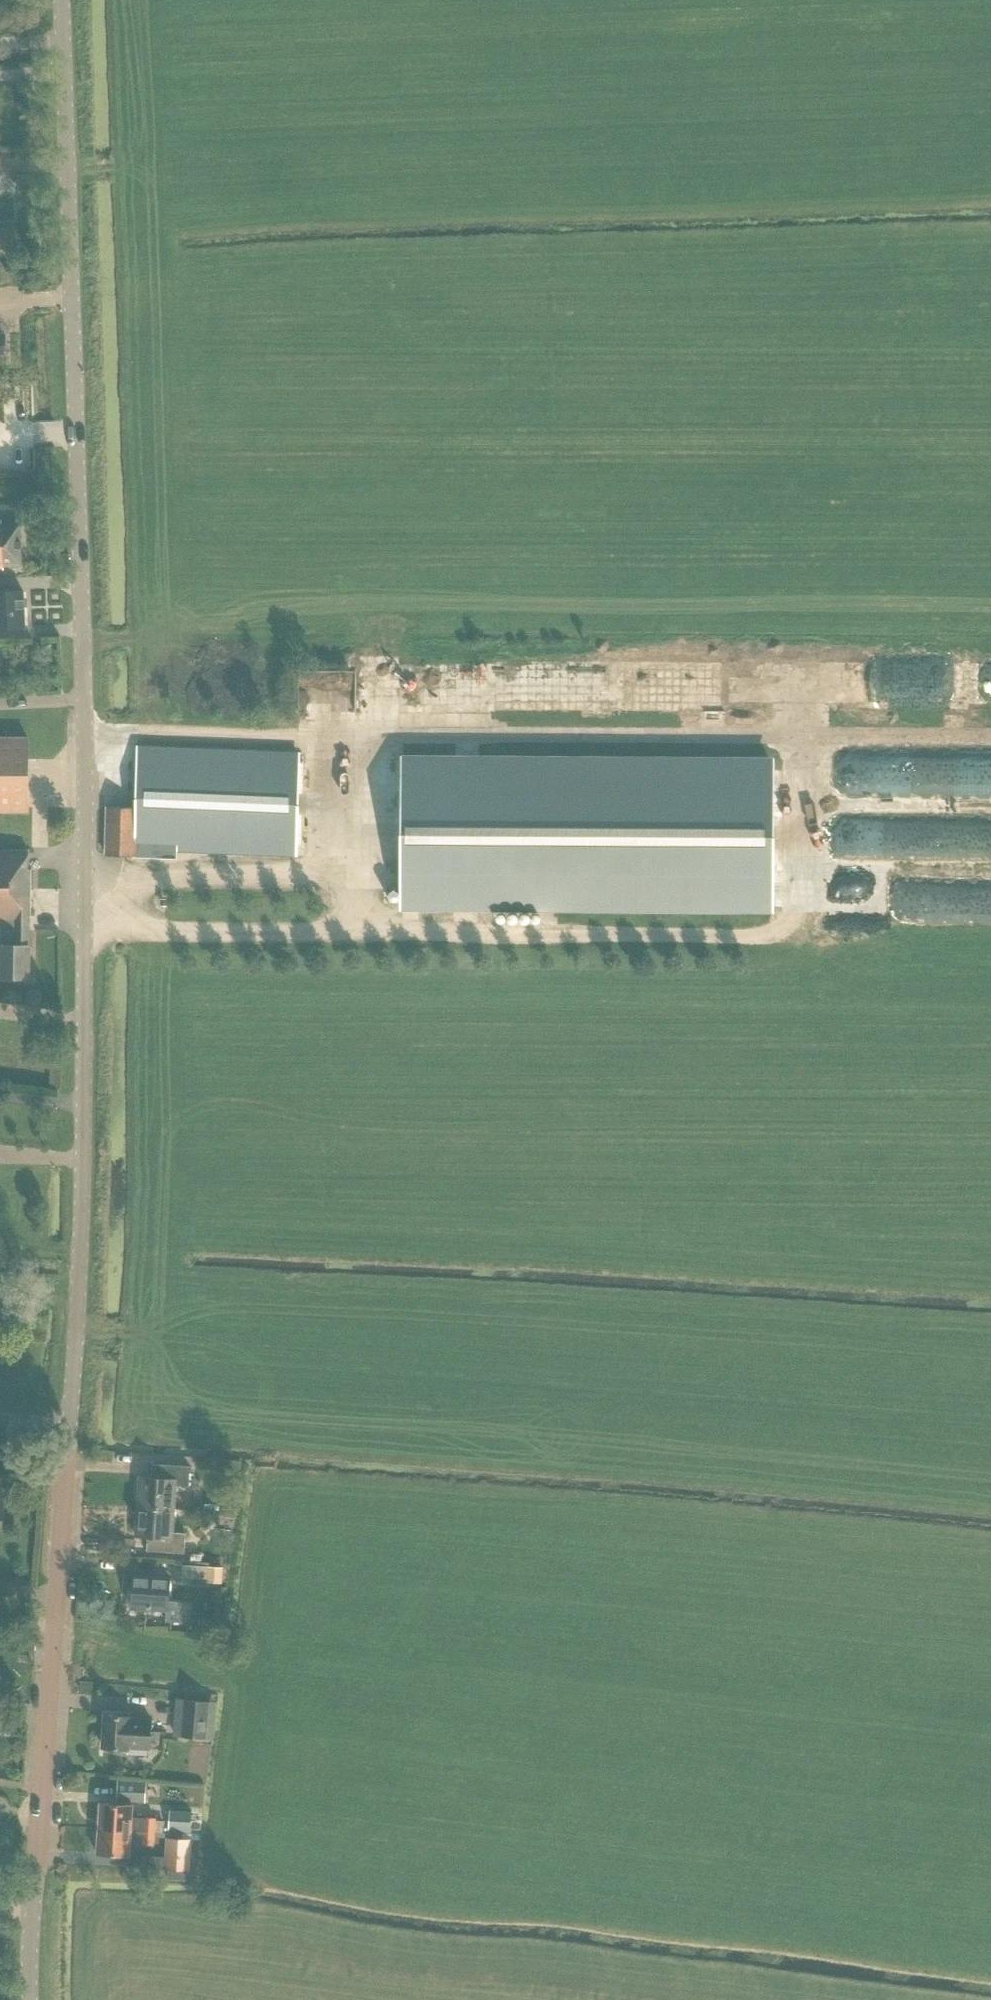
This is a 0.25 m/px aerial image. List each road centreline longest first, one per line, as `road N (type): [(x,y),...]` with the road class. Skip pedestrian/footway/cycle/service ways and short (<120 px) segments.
road 1 (tertiary): [(29,1999),(77,1325),(85,1031),(84,686),(63,0)]

